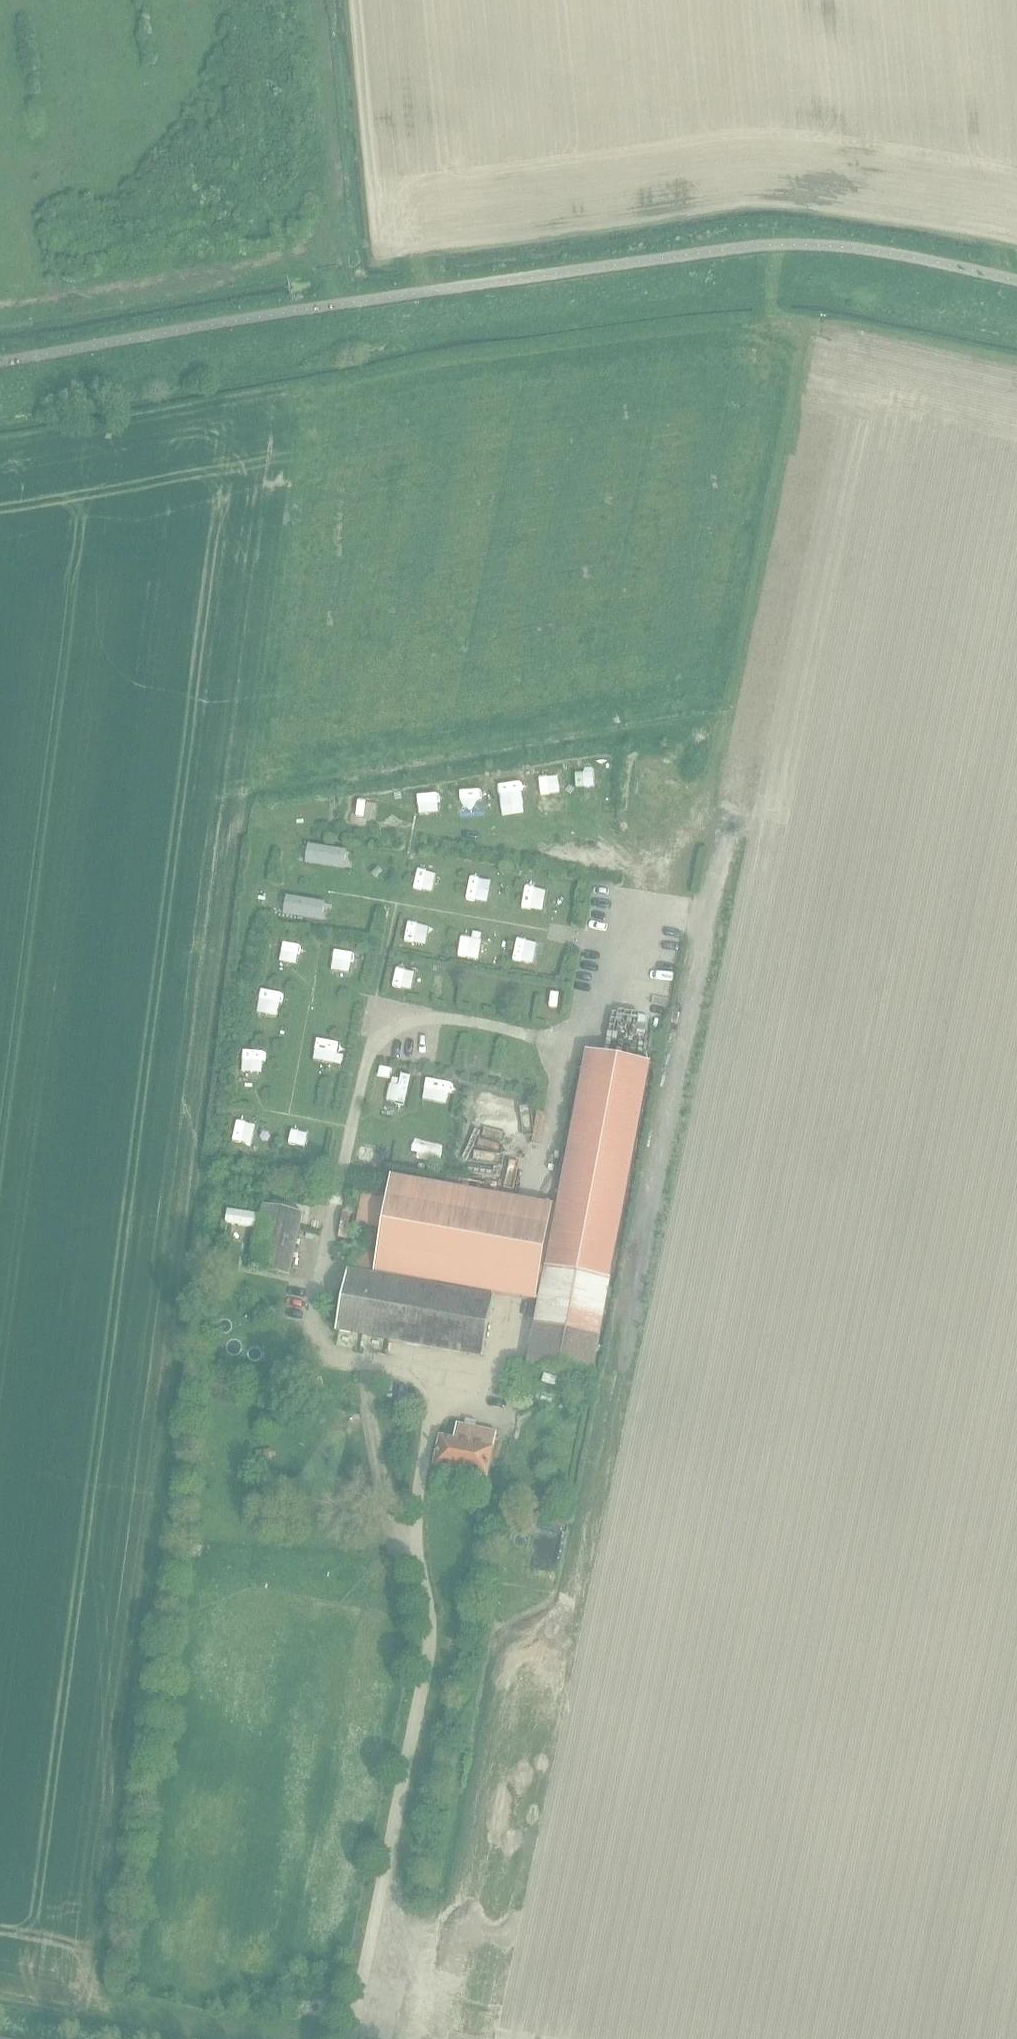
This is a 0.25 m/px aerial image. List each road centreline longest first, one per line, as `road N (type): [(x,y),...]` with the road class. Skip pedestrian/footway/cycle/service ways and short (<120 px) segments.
road 1 (unclassified): [(351,2038),(429,1662),(416,1524)]
road 2 (track): [(400,899),(609,942),(642,931),(688,779)]
road 3 (track): [(349,1127),(290,1113),(317,981),(421,1015)]
road 4 (track): [(369,1045),(400,899),(317,885)]
road 5 (track): [(351,1118),(465,1143),(497,1131)]

